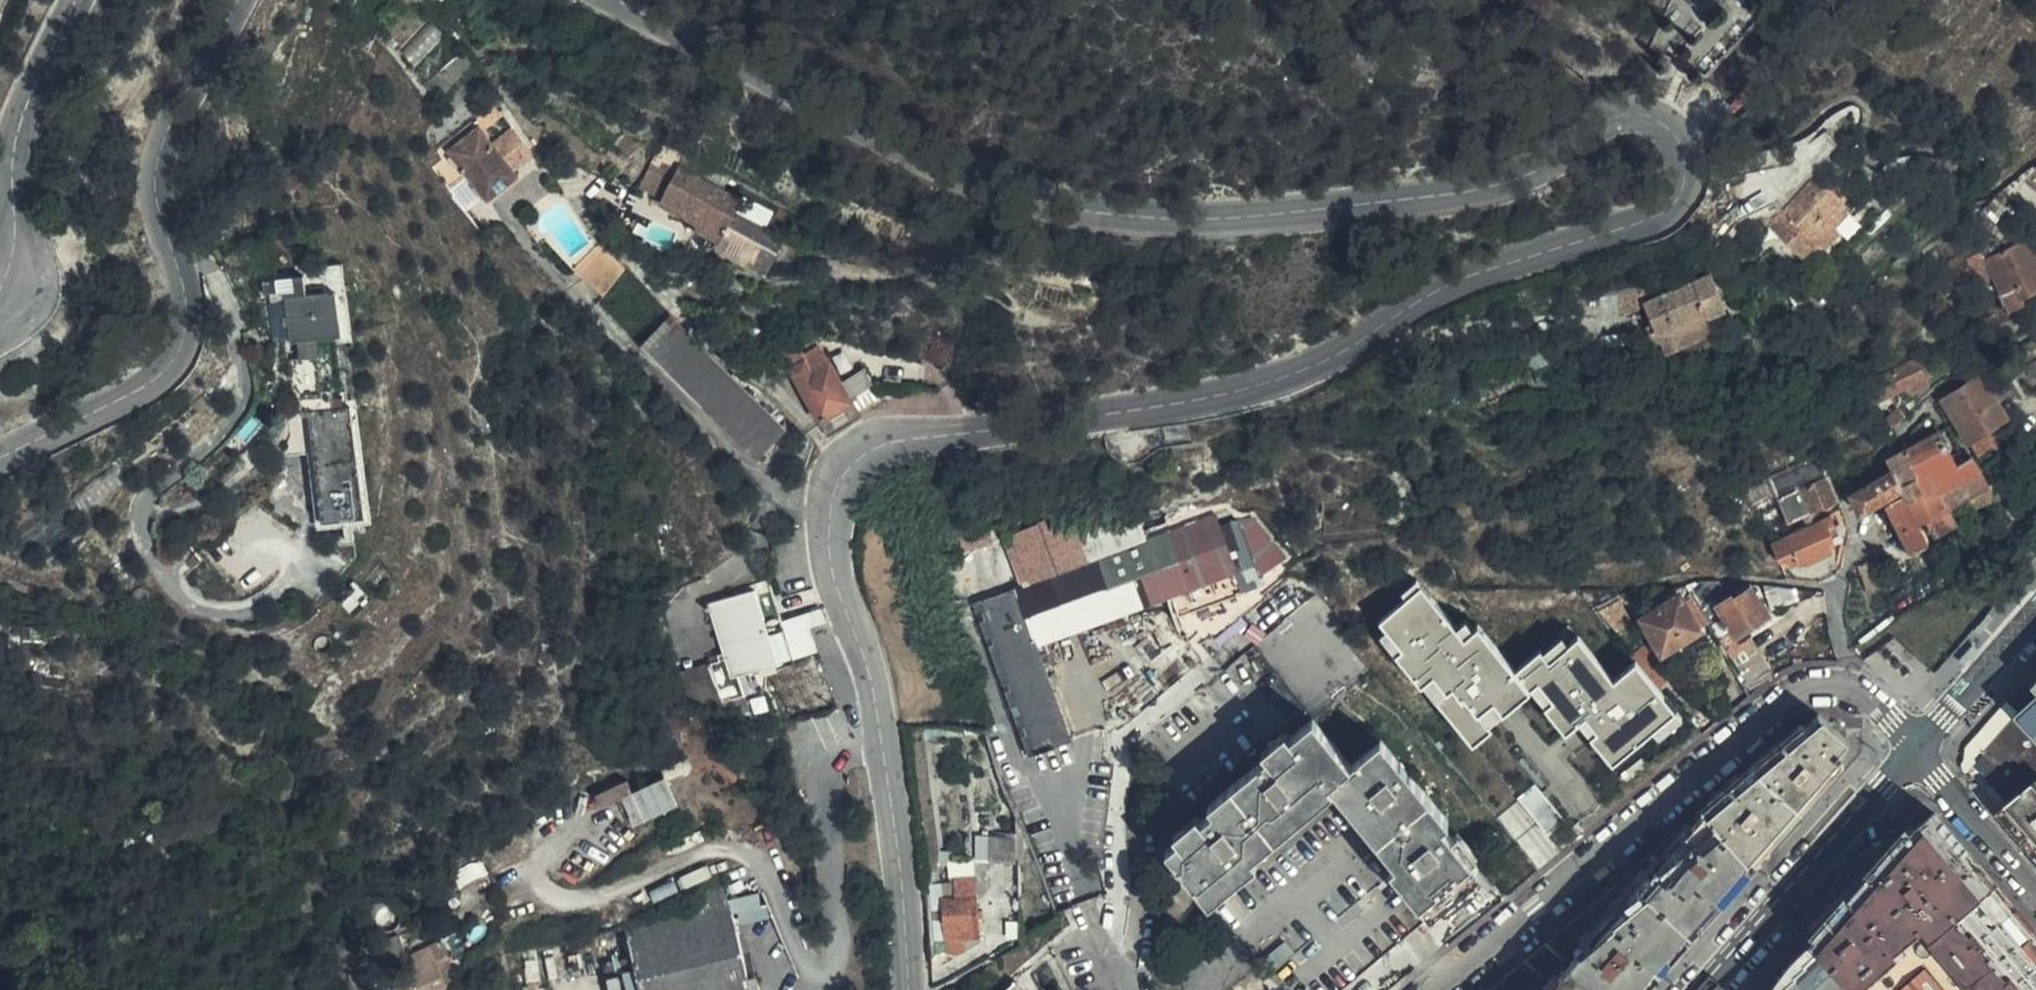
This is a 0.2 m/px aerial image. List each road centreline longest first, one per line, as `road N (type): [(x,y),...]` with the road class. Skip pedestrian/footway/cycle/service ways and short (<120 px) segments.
road 1 (unclassified): [(903,989),(882,737),(868,664),(834,572),(829,515),(844,470),(887,442),(1127,415),(1315,366),(1426,299),(1645,222),(1679,202),(1691,173),(1688,140),(1661,122),(1636,119),(1493,191),(1166,221),(1071,211),(905,150),(622,0)]
road 2 (unclassified): [(241,0),(155,166),(154,189),(182,269),(187,311),(179,344),(160,375),(75,429),(0,458)]
road 3 (residential): [(1436,989),(1787,697),(1848,687)]
road 4 (unclassified): [(0,310),(17,282),(9,192),(17,117),(74,0)]
road 5 (tertiary): [(1917,751),(1706,989)]
road 6 (unclassified): [(1917,751),(2035,891)]
road 7 (tertiary): [(2035,618),(1917,751)]

